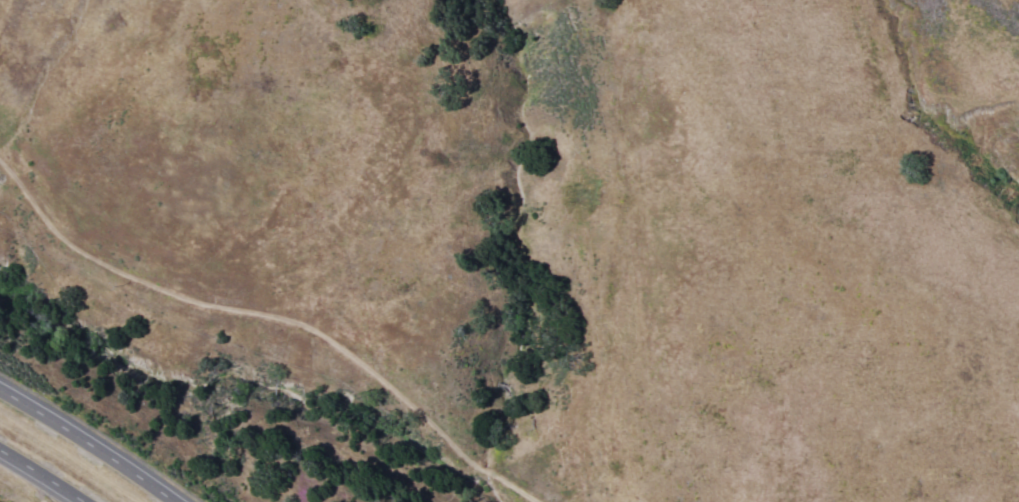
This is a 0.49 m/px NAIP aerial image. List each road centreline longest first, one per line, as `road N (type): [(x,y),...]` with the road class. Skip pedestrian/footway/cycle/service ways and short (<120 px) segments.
road 1 (primary): [(194,501),(141,460),(0,378)]
road 2 (primary): [(0,439),(104,501)]

